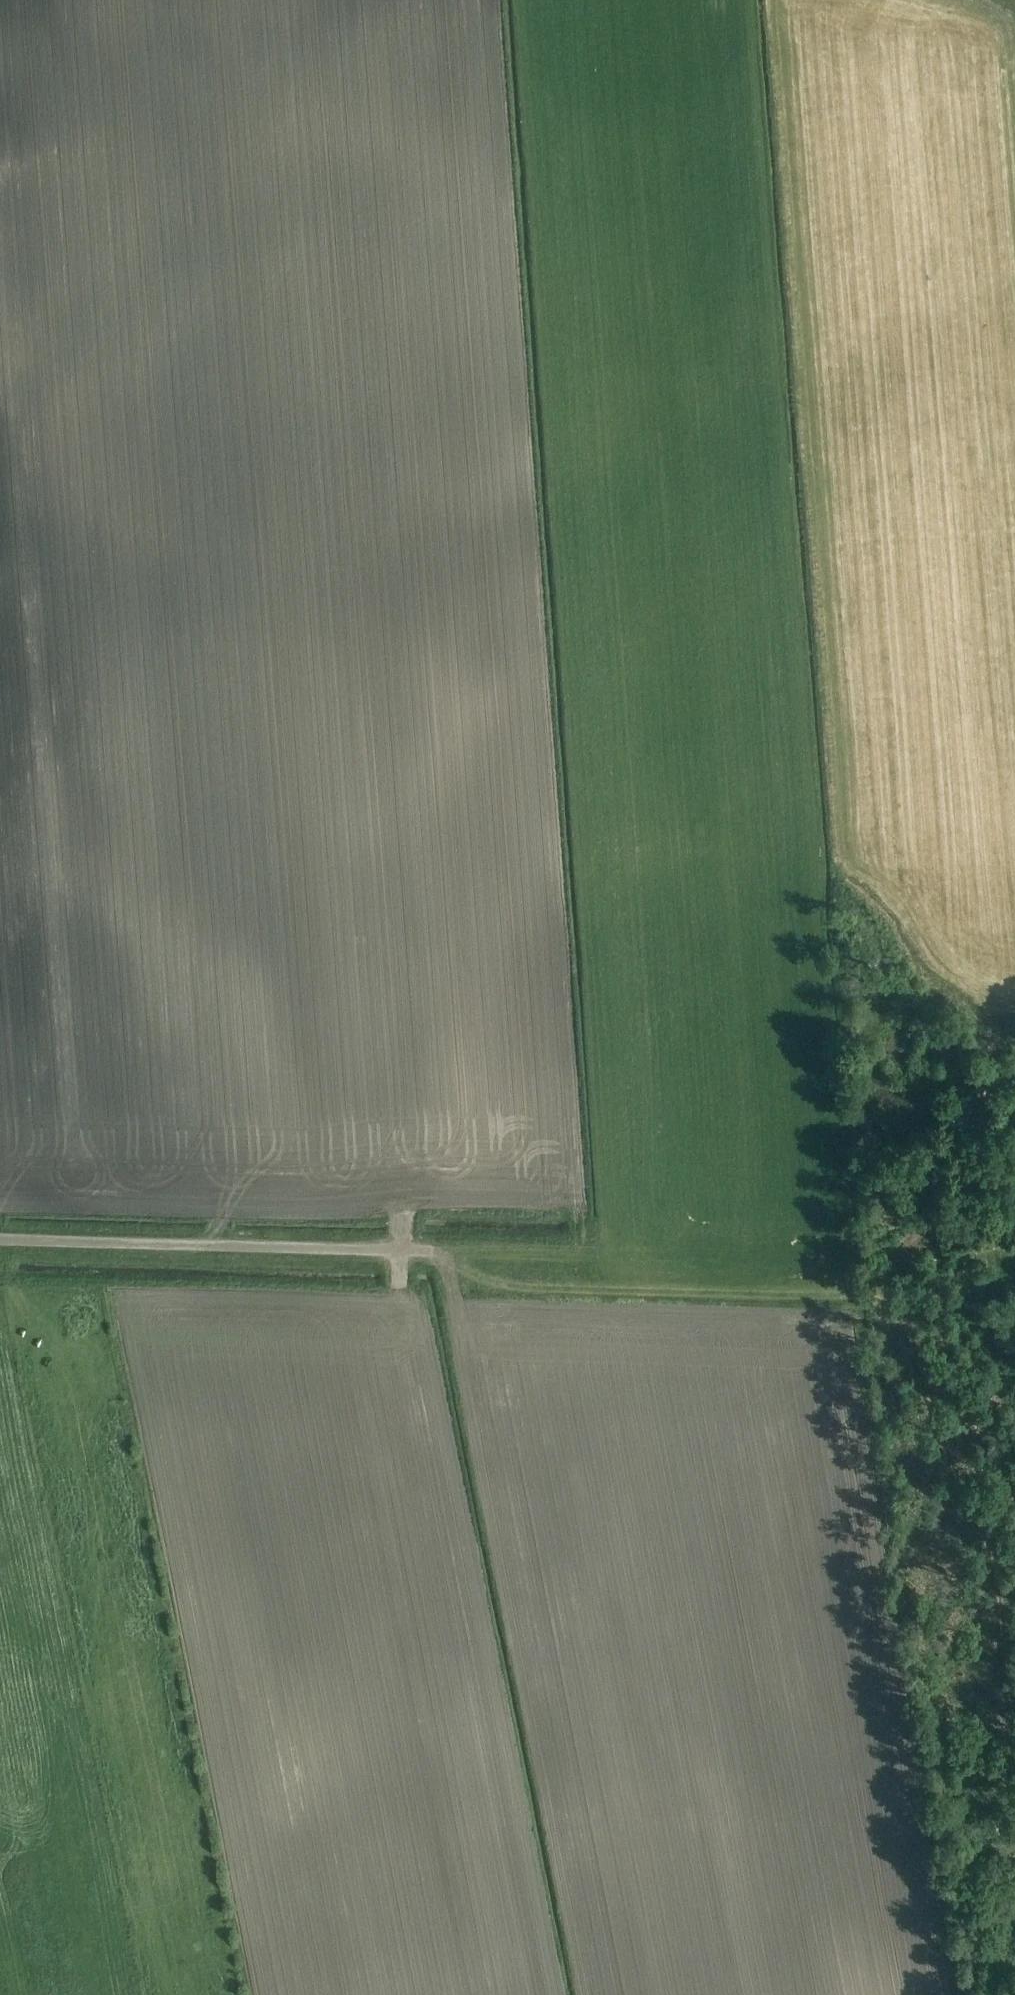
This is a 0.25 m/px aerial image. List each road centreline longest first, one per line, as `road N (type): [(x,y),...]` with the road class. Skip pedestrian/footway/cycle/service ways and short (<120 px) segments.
road 1 (track): [(1014,1279),(904,1309),(949,1470),(990,1558),(1004,1652),(1000,1688),(1014,1725)]
road 2 (track): [(904,1309),(877,1291),(402,1252),(402,1291)]

